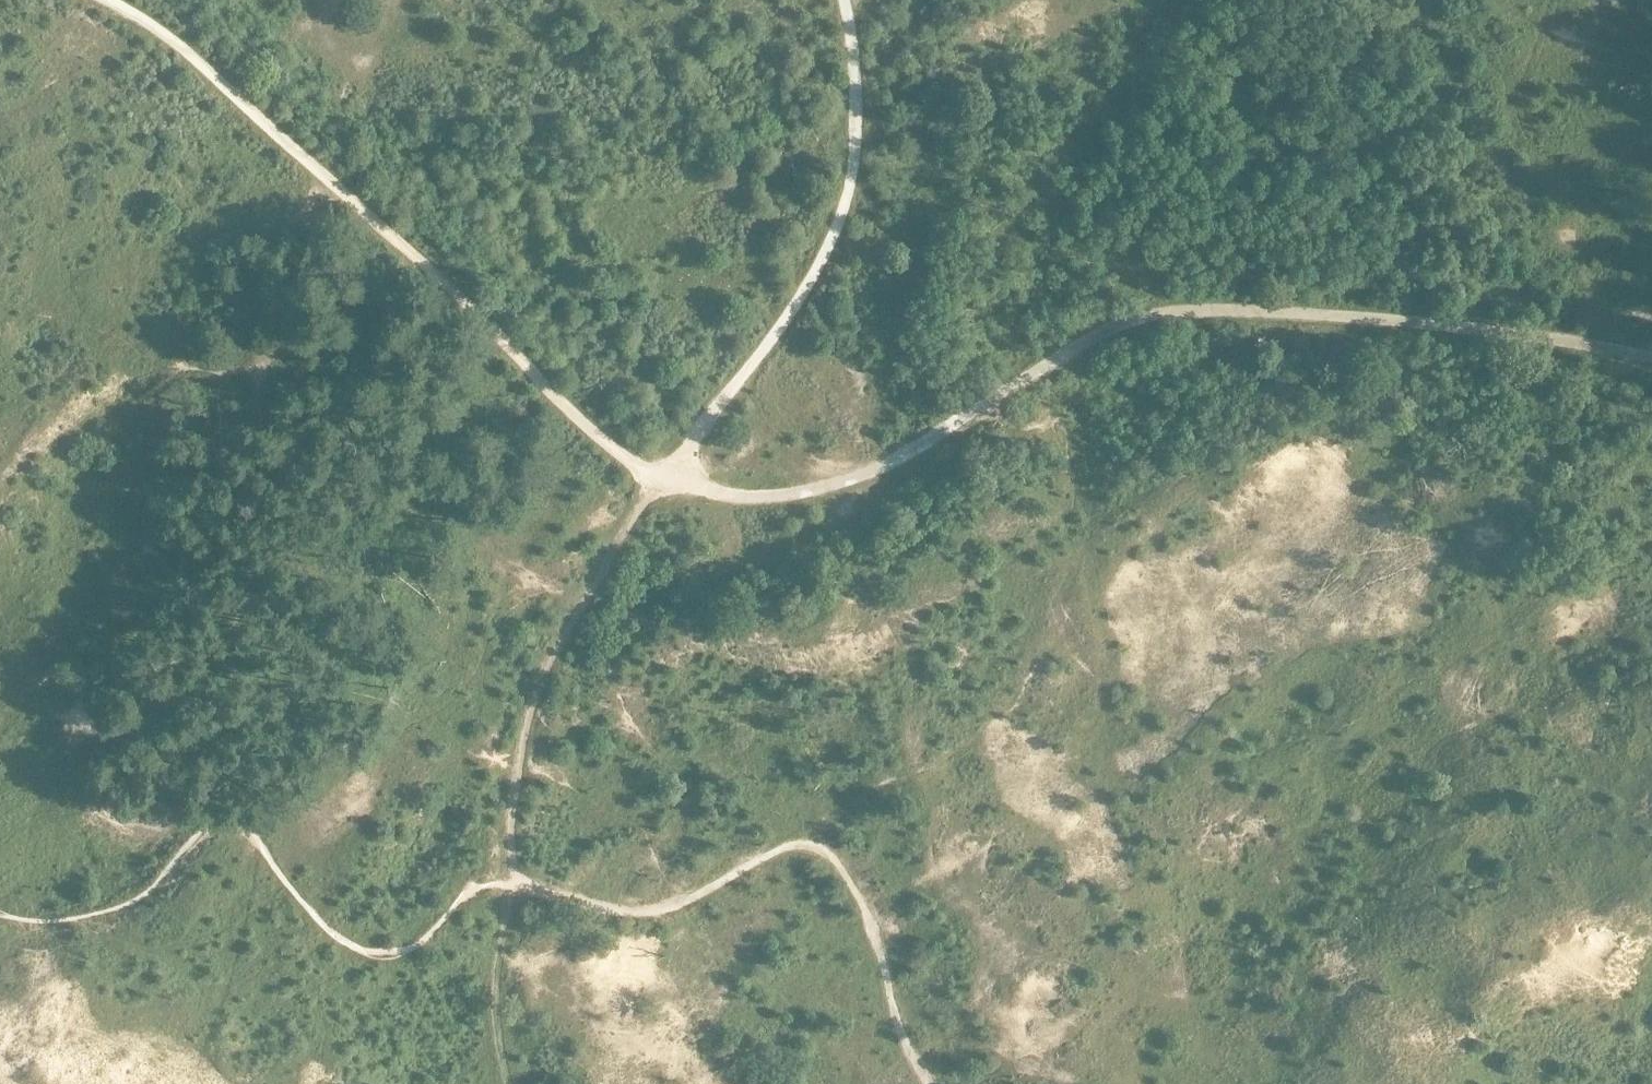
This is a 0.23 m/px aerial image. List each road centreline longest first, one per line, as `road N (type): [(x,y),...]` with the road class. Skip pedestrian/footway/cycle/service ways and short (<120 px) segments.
road 1 (track): [(1651,355),(1477,326),(1253,309),(1135,317),(905,457),(841,481),(733,496),(659,482)]
road 2 (track): [(659,482),(598,436),(185,44),(115,0)]
road 3 (track): [(842,0),(855,124),(839,219),(771,337),(659,482)]

